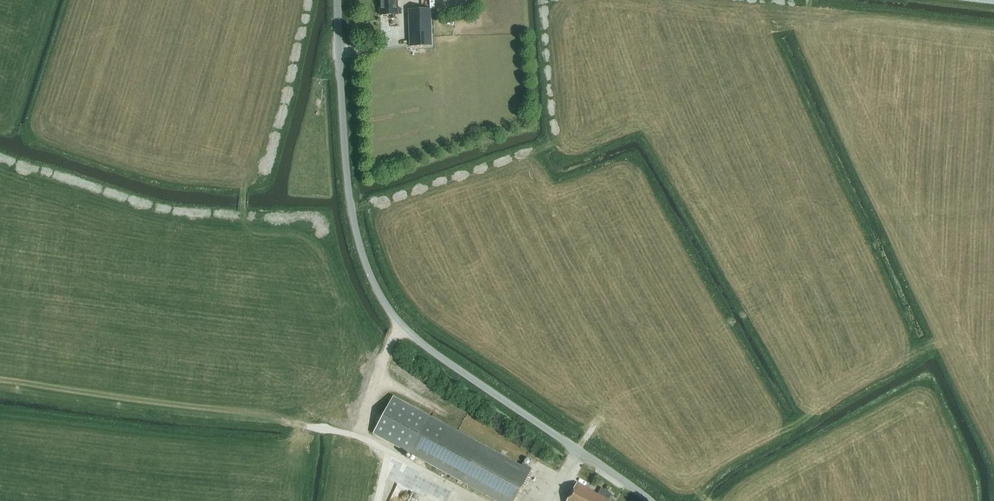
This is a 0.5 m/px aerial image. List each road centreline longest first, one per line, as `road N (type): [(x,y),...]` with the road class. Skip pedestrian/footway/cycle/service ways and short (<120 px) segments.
road 1 (tertiary): [(646,500),(396,327),(368,285),(343,160),(335,0)]

